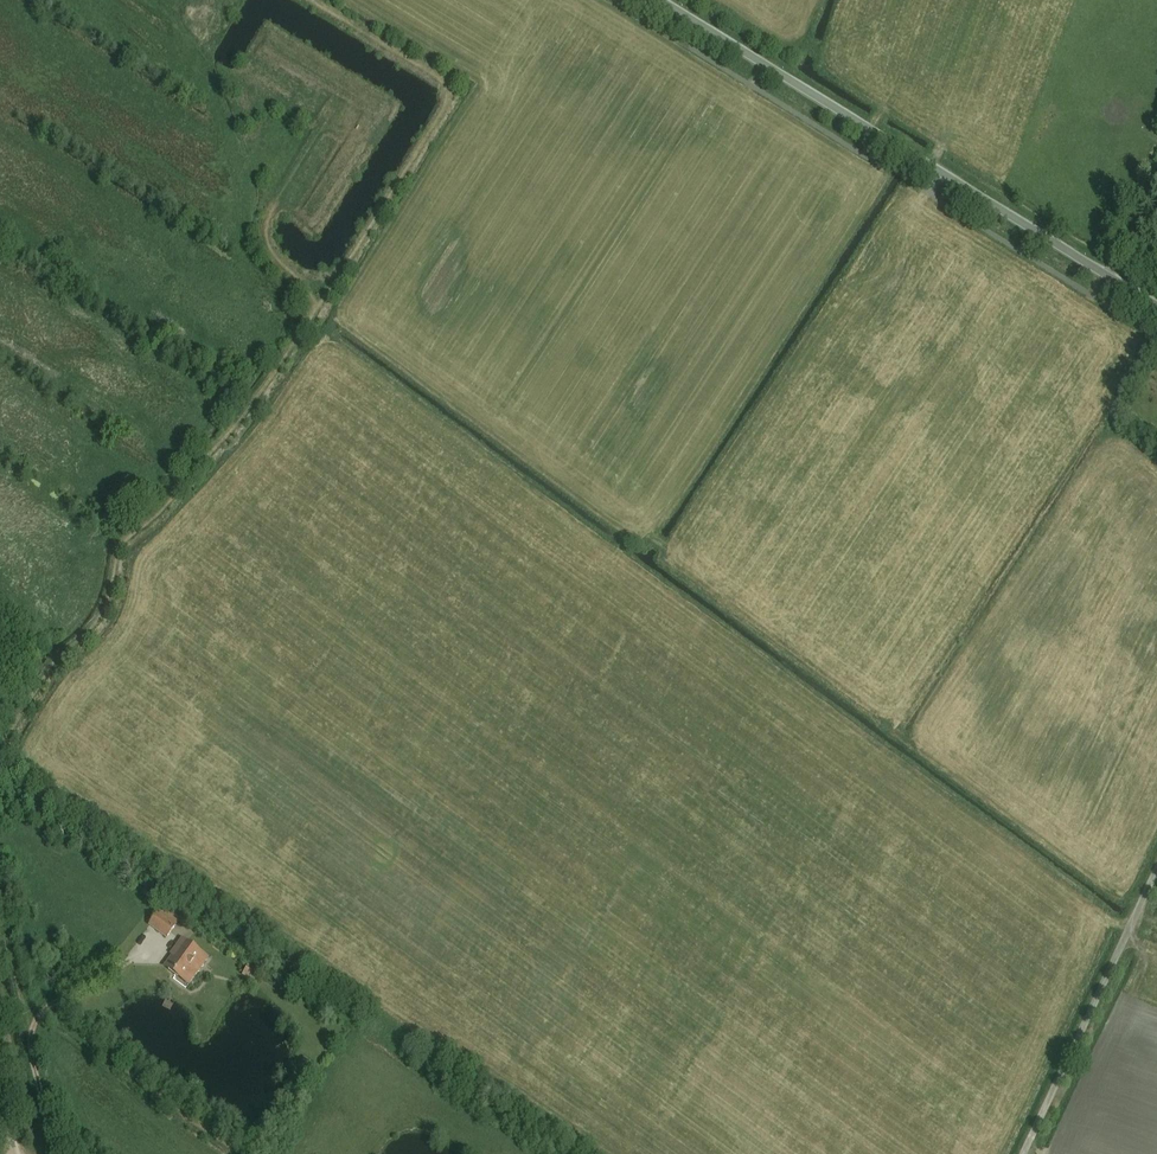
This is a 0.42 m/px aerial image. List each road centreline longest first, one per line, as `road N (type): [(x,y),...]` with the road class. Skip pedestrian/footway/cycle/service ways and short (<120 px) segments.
road 1 (tertiary): [(656,0),(1156,307)]
road 2 (unclassified): [(1156,872),(1024,1153)]

